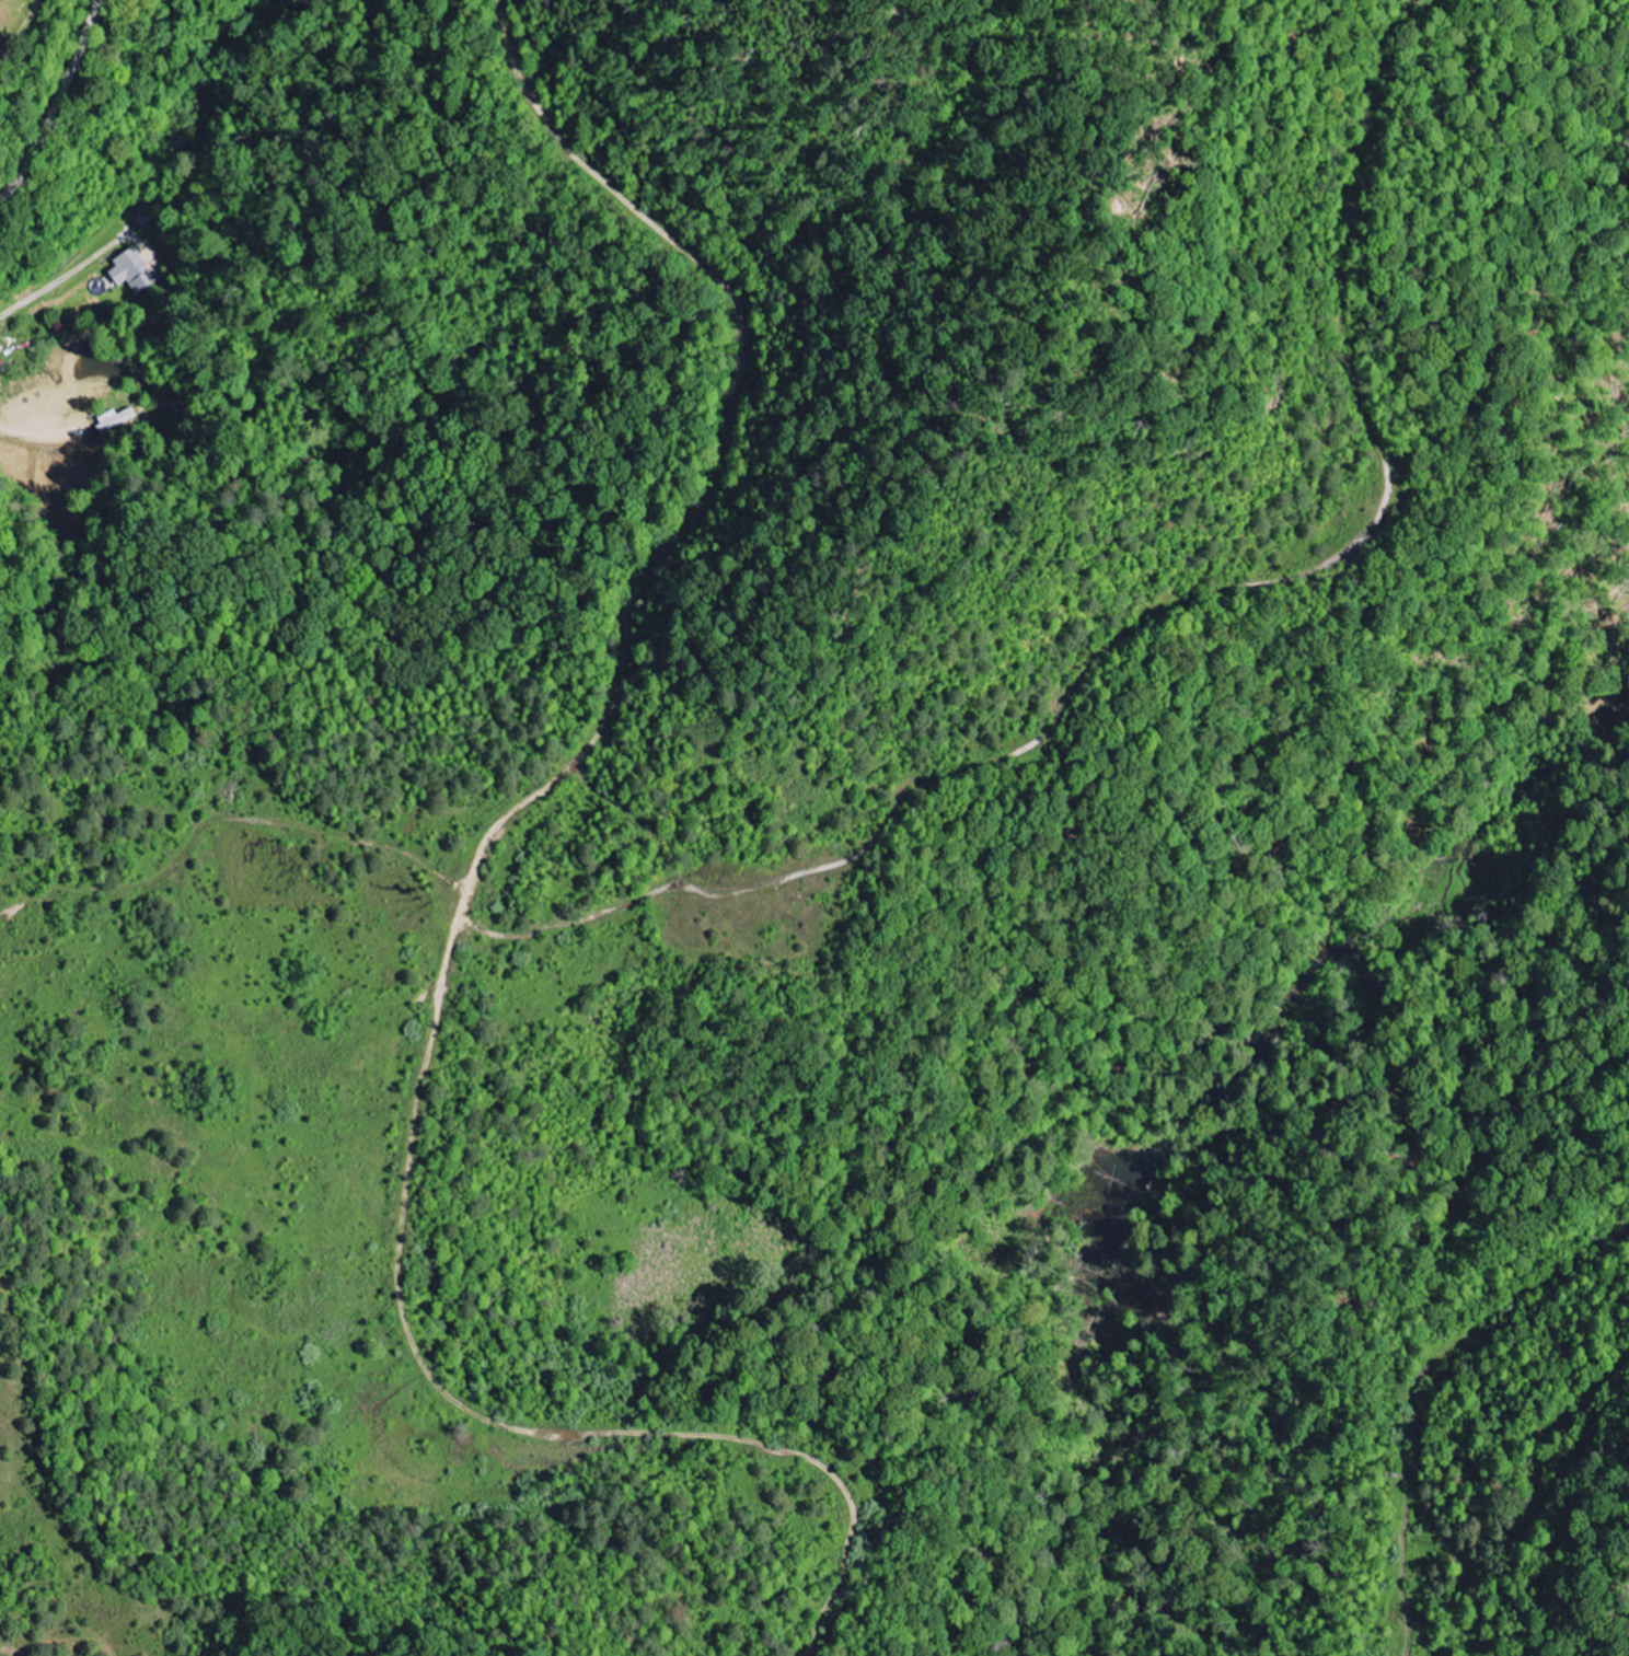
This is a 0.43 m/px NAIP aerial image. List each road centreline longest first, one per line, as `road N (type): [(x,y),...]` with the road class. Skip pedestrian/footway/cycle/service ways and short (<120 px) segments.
road 1 (residential): [(0,202),(42,144),(100,0)]

